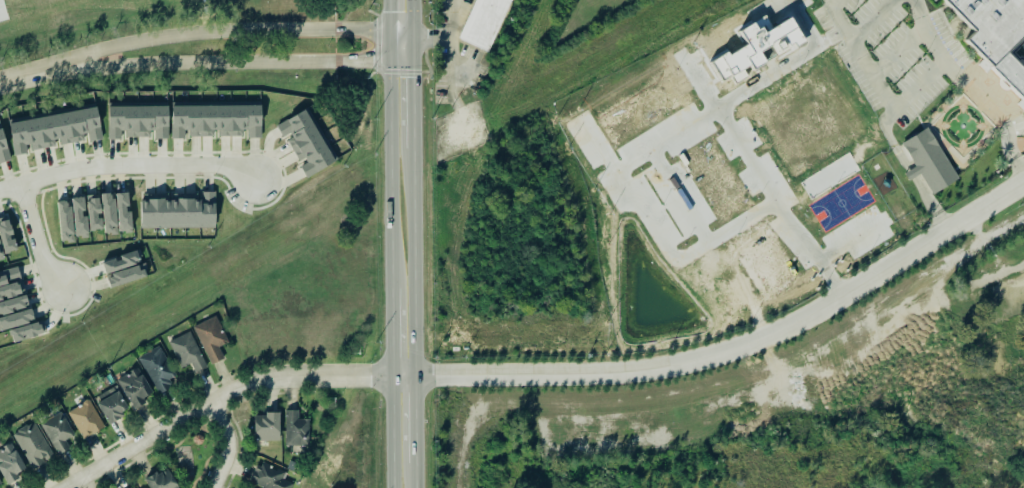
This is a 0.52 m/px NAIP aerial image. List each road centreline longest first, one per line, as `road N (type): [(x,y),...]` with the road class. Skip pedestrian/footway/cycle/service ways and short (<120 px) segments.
road 1 (tertiary): [(389,374),(624,370),(720,353),(808,317),(1023,183)]
road 2 (residential): [(411,47),(384,31),(241,33),(149,44),(16,76)]
road 3 (residential): [(16,76),(142,65),(384,63)]
road 4 (residential): [(389,374),(297,375),(210,406),(72,487)]
road 5 (residential): [(0,190),(117,165),(221,165),(257,179)]
road 6 (secondary): [(384,63),(388,291)]
road 7 (secondary): [(415,373),(412,148)]

